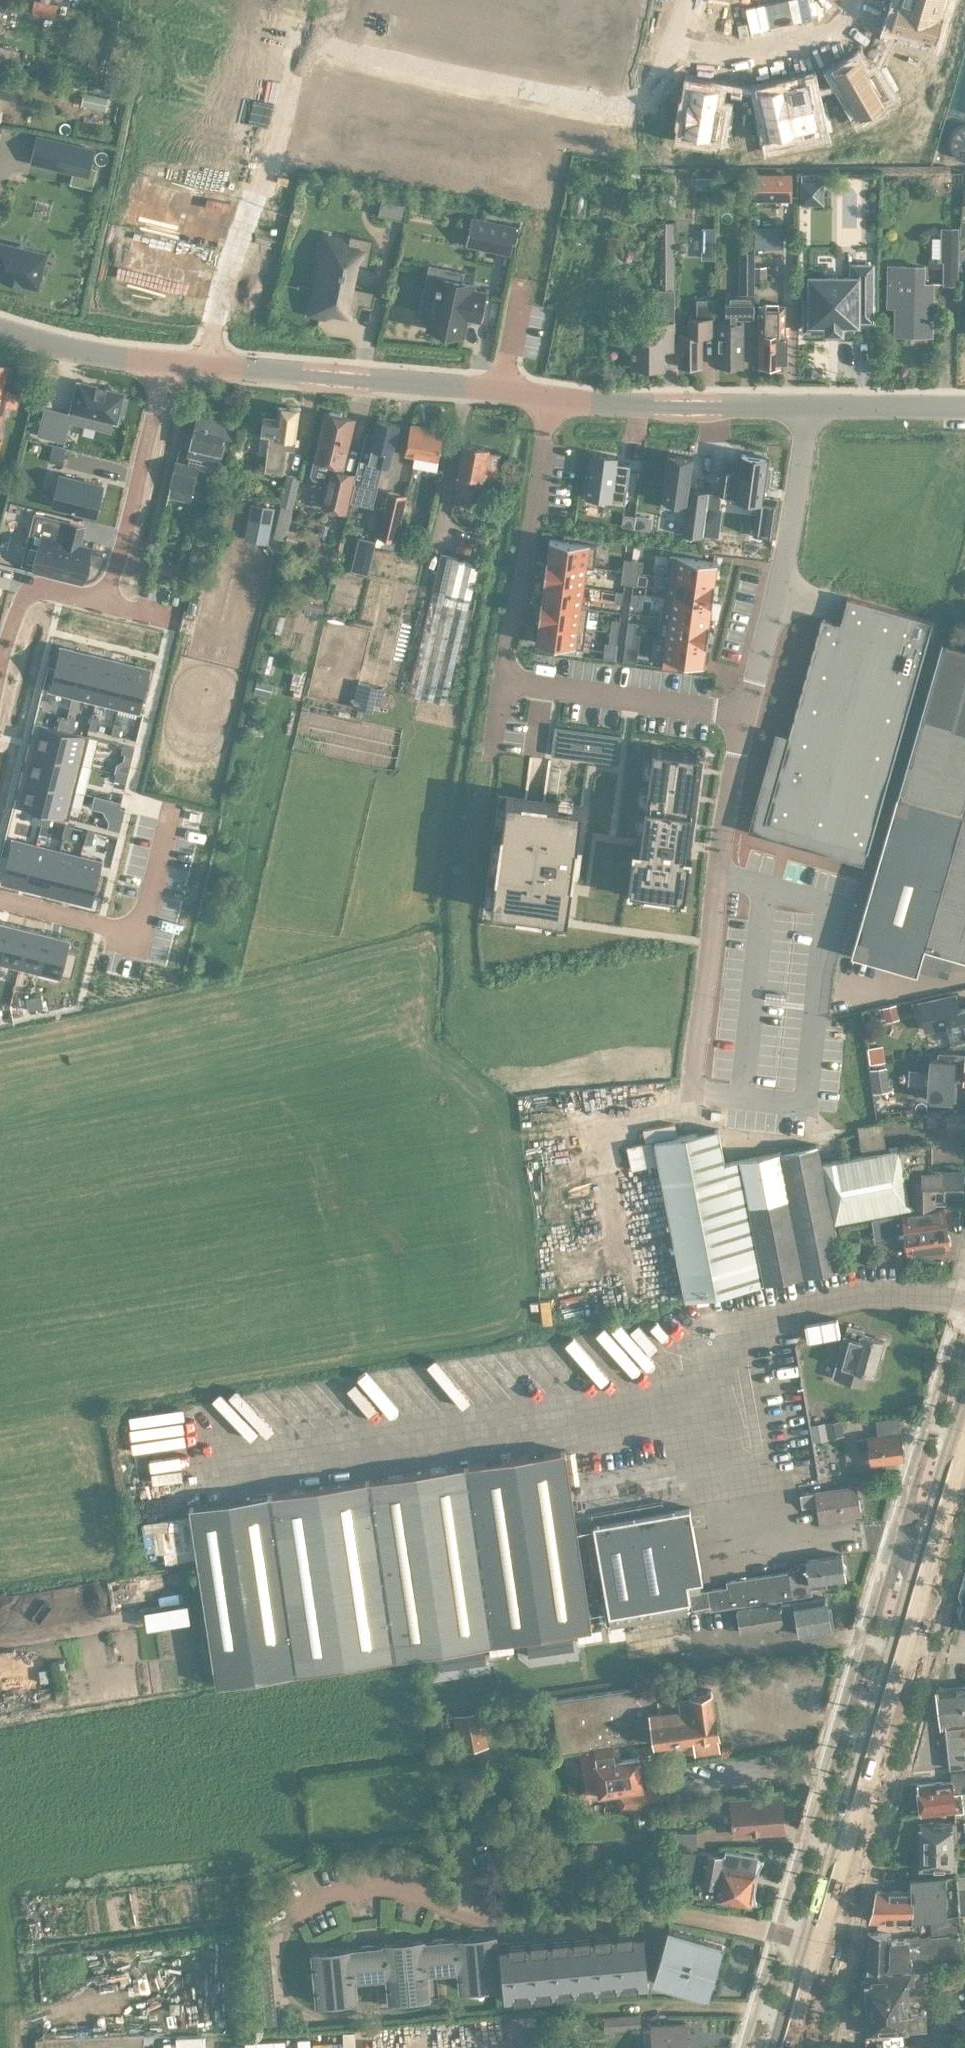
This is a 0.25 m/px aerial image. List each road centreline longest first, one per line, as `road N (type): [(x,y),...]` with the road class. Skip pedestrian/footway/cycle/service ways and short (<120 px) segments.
road 1 (primary): [(813,1940),(964,1418)]
road 2 (residential): [(813,1940),(674,1909),(495,1917),(386,1884),(312,1904)]
road 3 (residential): [(164,363),(110,606),(21,583),(0,672)]
road 4 (residential): [(295,43),(600,102),(638,98),(662,83),(670,47)]
road 5 (residential): [(745,711),(690,1092)]
road 6 (unclassified): [(549,396),(209,367)]
road 7 (residential): [(295,43),(209,367)]
road 8 (residential): [(811,403),(745,711)]
road 9 (residential): [(549,396),(499,680)]
road 10 (unclassified): [(811,403),(549,396)]
road 11 (residential): [(499,680),(745,711)]
road 12 (residential): [(670,47),(737,55),(799,47),(843,28),(856,0)]
road 13 (unclassified): [(164,363),(0,327)]
road 14 (unclassified): [(964,403),(811,403)]
road 15 (residential): [(0,898),(135,931)]

